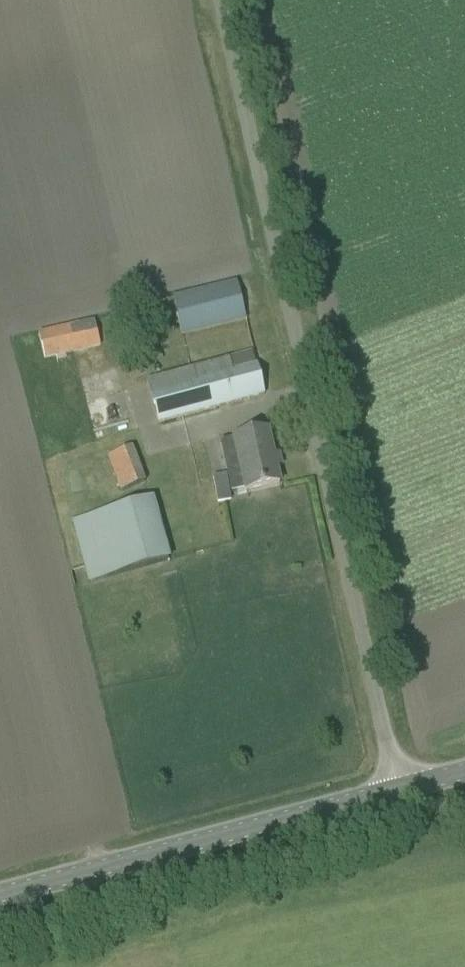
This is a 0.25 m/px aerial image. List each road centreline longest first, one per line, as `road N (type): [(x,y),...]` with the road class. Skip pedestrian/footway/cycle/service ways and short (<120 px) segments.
road 1 (unclassified): [(397,789),(223,0)]
road 2 (unclassified): [(0,895),(397,789)]

